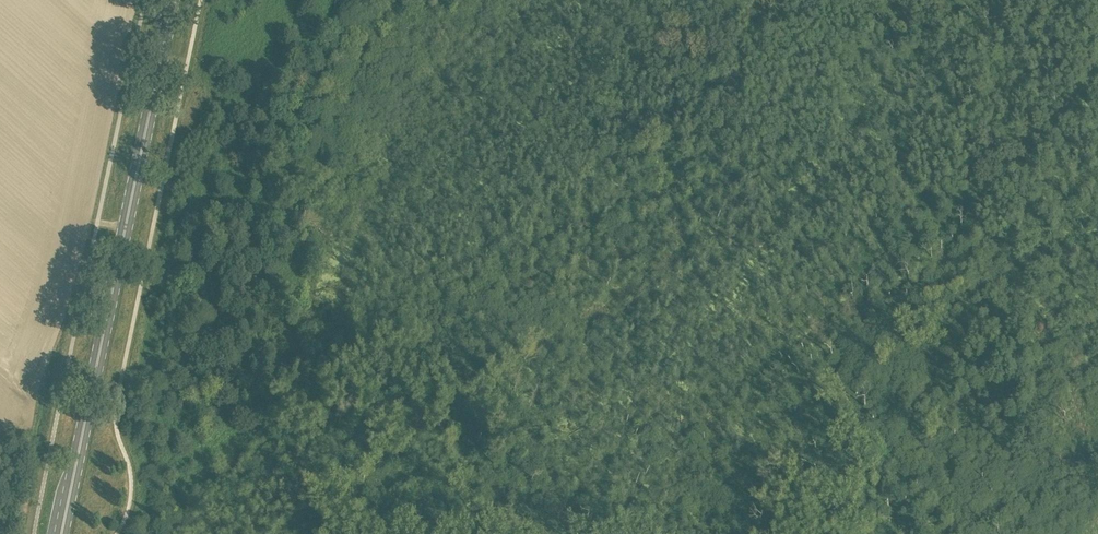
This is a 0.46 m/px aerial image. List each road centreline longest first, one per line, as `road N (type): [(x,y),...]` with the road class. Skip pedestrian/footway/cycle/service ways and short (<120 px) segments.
road 1 (primary): [(62,533),(174,0)]

